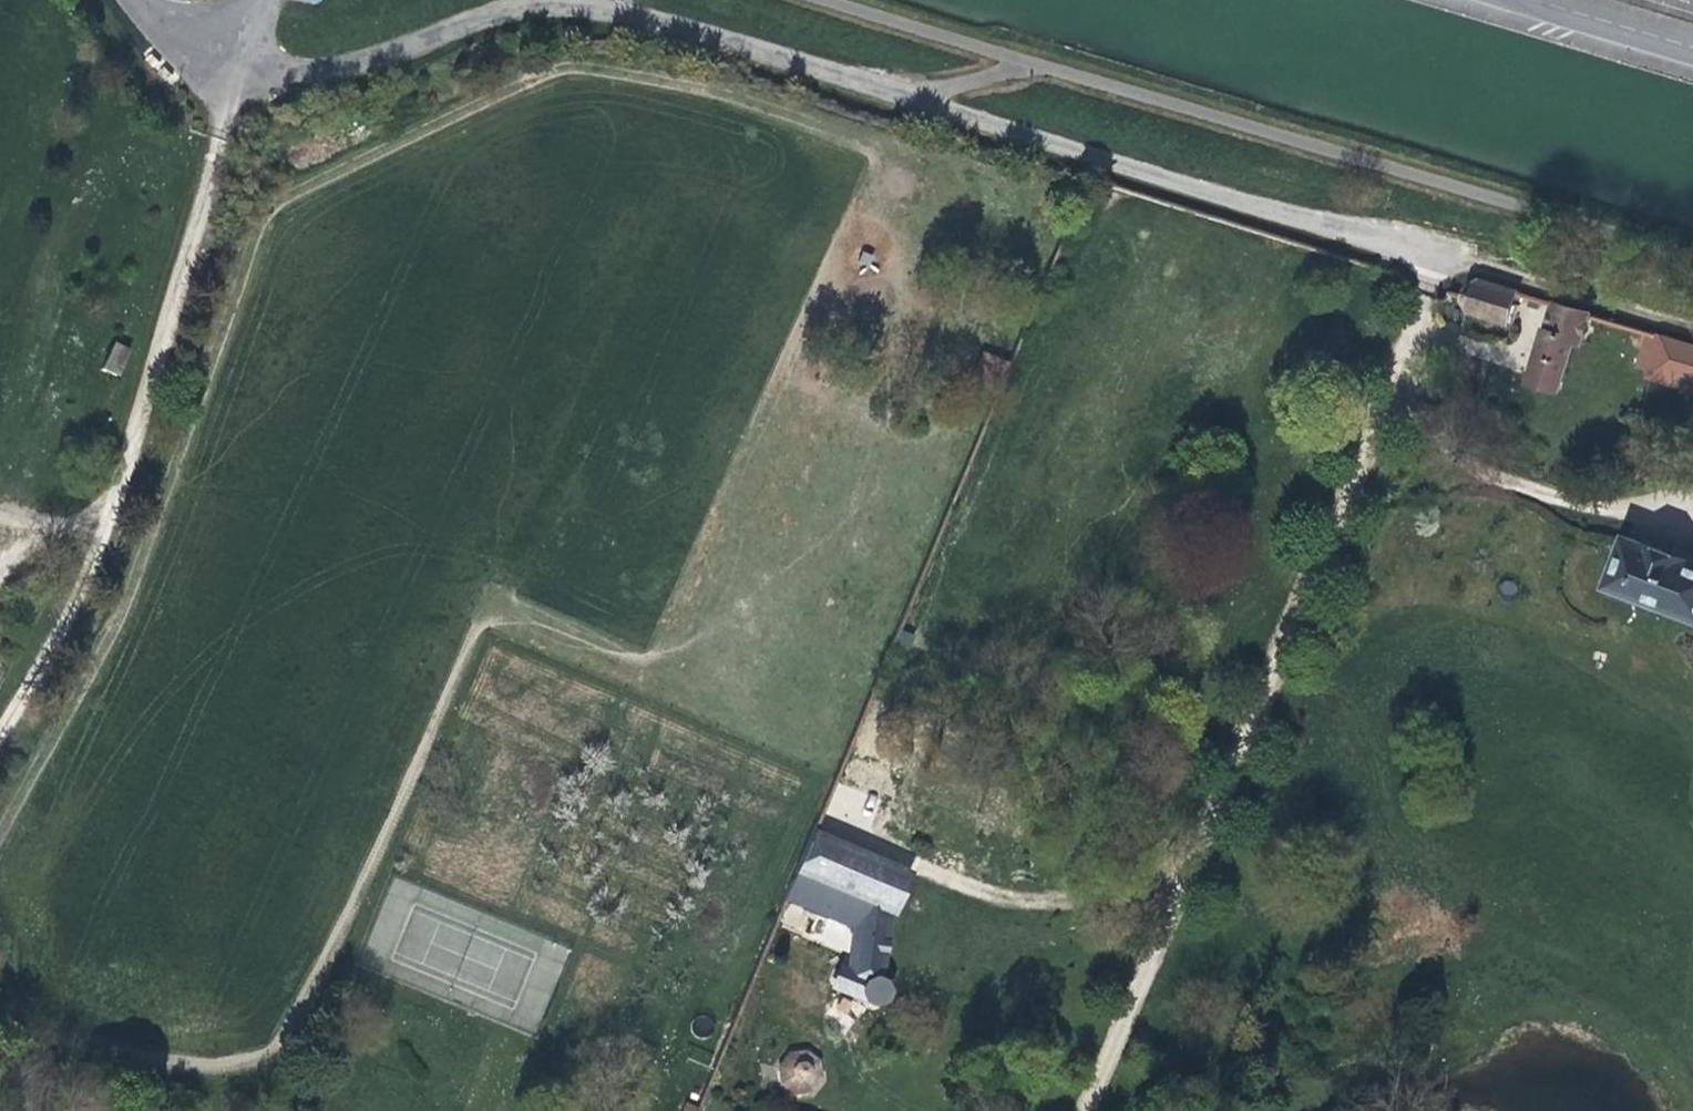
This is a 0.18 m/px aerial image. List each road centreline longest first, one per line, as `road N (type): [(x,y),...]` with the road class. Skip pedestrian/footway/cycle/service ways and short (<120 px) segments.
road 1 (residential): [(233,65),(313,73),(493,14),(563,4),(625,14),(1554,289)]
road 2 (residential): [(135,0),(186,47),(233,65)]

